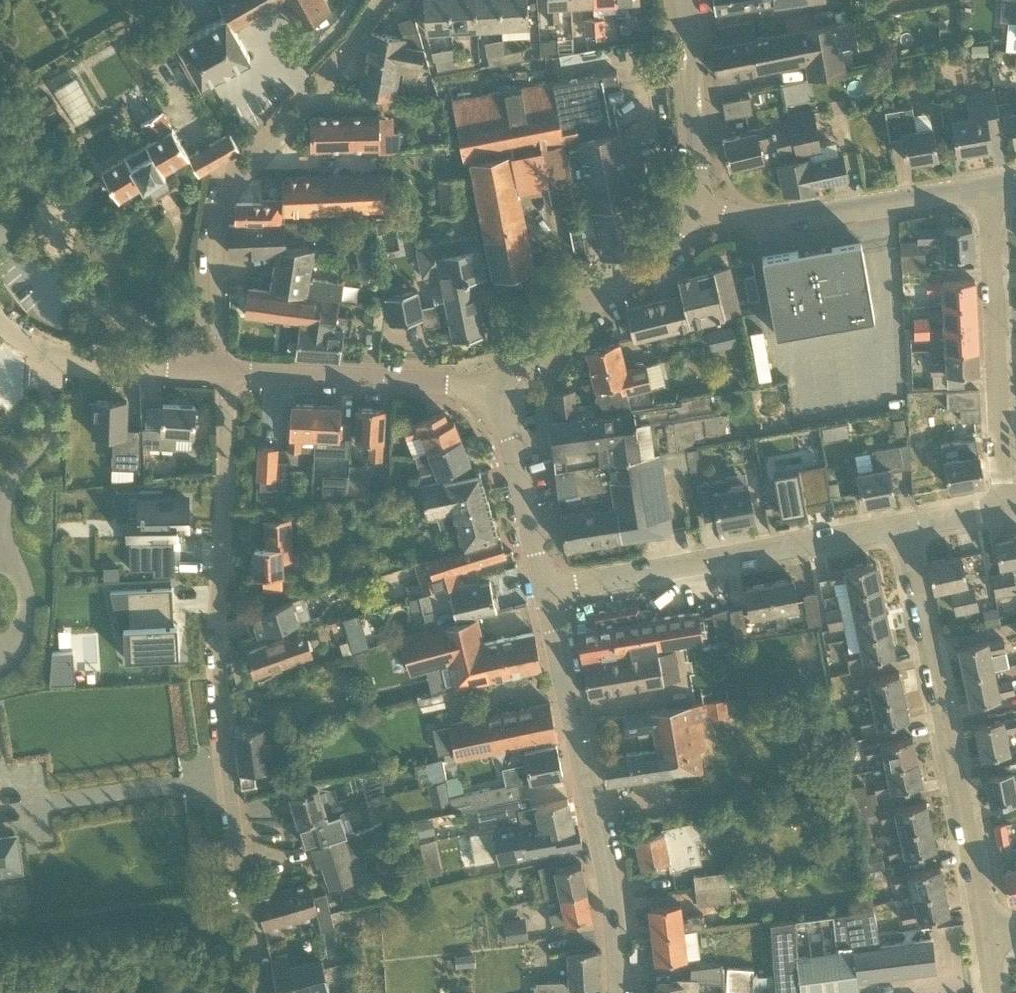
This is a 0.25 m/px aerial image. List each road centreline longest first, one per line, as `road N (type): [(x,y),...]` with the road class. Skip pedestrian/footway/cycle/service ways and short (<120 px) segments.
road 1 (residential): [(264,992),(218,651),(227,371)]
road 2 (residential): [(218,371),(221,210),(384,0)]
road 3 (residential): [(992,937),(910,529)]
road 4 (tertiary): [(617,992),(616,943),(550,591)]
road 5 (residential): [(550,591),(910,529)]
road 6 (residential): [(1007,508),(995,187)]
road 7 (residential): [(995,187),(807,221),(751,223),(699,210)]
road 8 (tertiary): [(489,391),(675,241),(699,210)]
road 9 (residential): [(489,391),(227,371)]
road 10 (residential): [(218,371),(54,359),(0,324)]
road 11 (tertiary): [(699,210),(684,0)]
road 12 (tertiary): [(550,591),(514,444),(489,391)]

